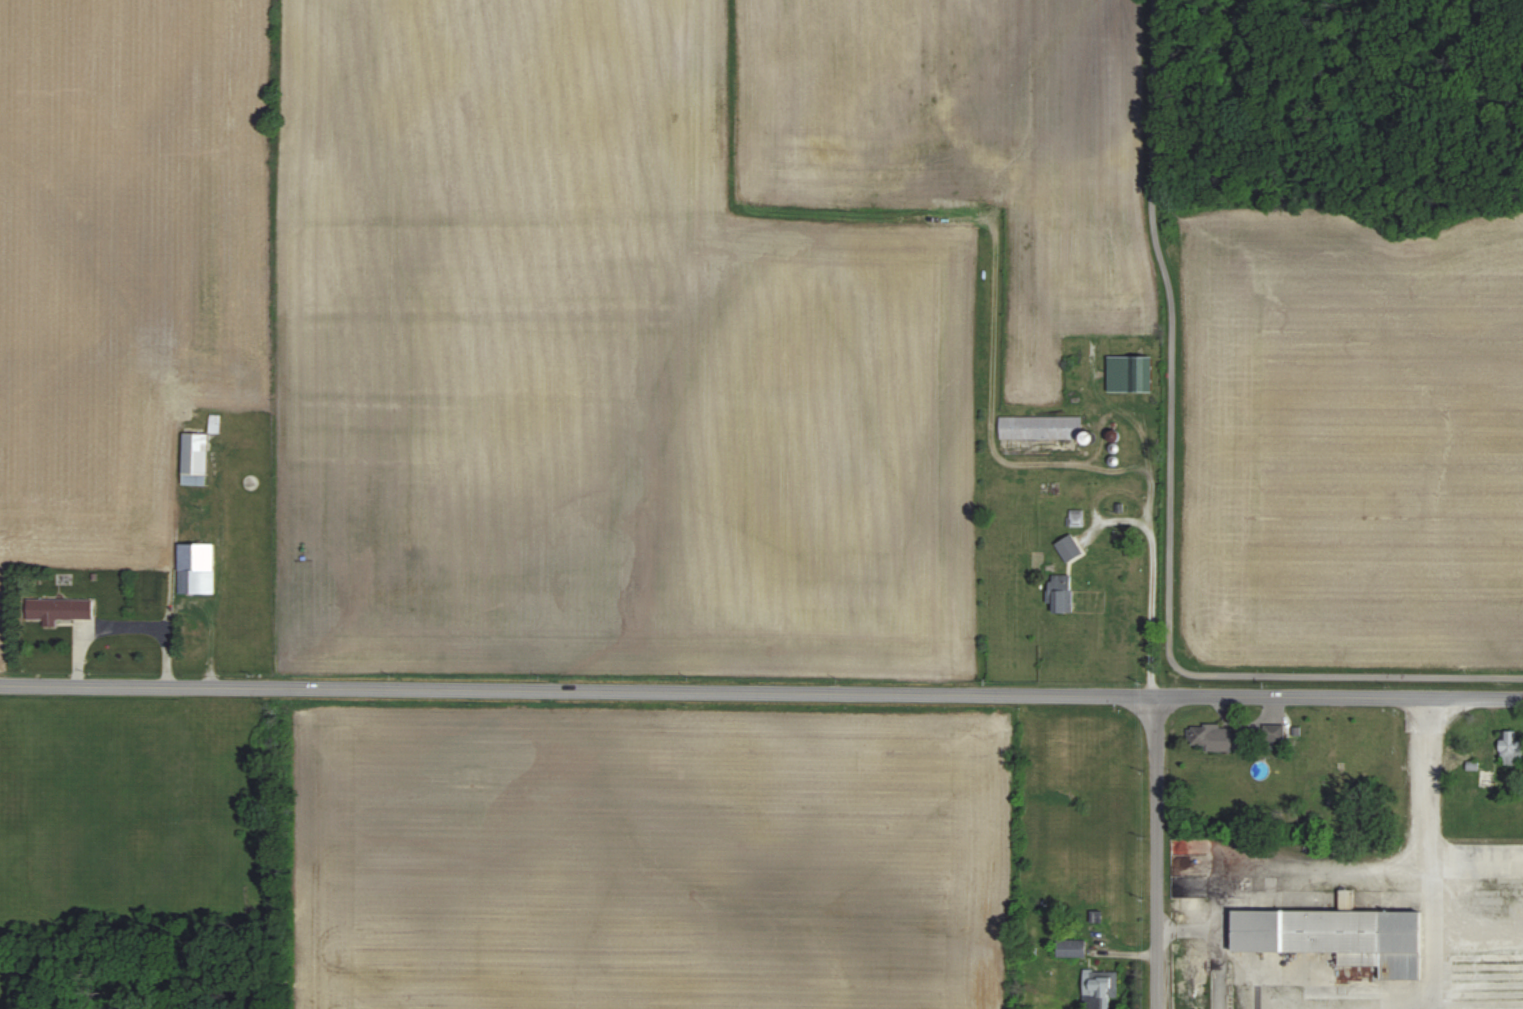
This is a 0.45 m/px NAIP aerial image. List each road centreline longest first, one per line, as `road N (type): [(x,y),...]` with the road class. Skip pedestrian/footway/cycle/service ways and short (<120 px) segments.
road 1 (tertiary): [(1154,697),(0,689)]
road 2 (tertiary): [(1522,697),(1154,697)]
road 3 (residential): [(1159,1008),(1154,697)]

